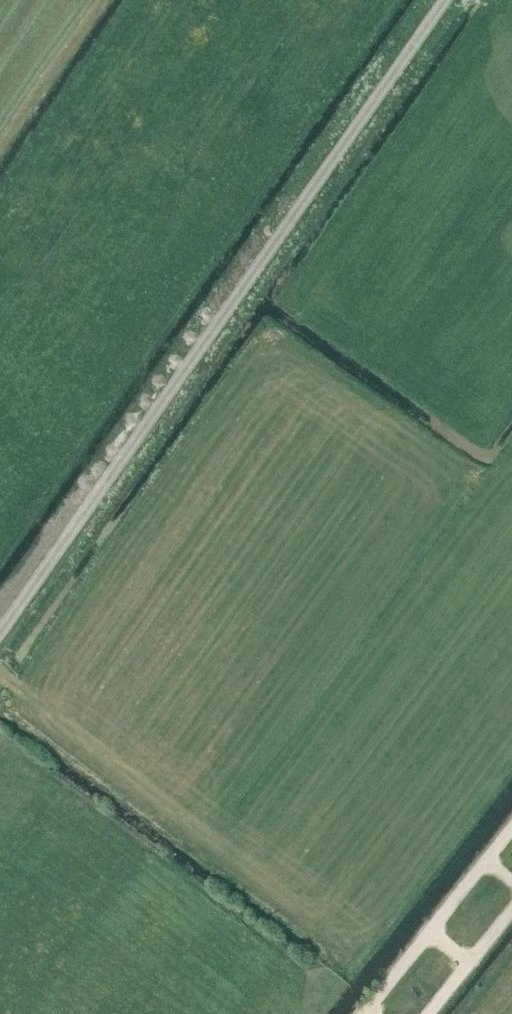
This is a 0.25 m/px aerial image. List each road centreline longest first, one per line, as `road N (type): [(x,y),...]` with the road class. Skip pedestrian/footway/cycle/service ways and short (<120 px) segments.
road 1 (unclassified): [(0,642),(445,0)]

